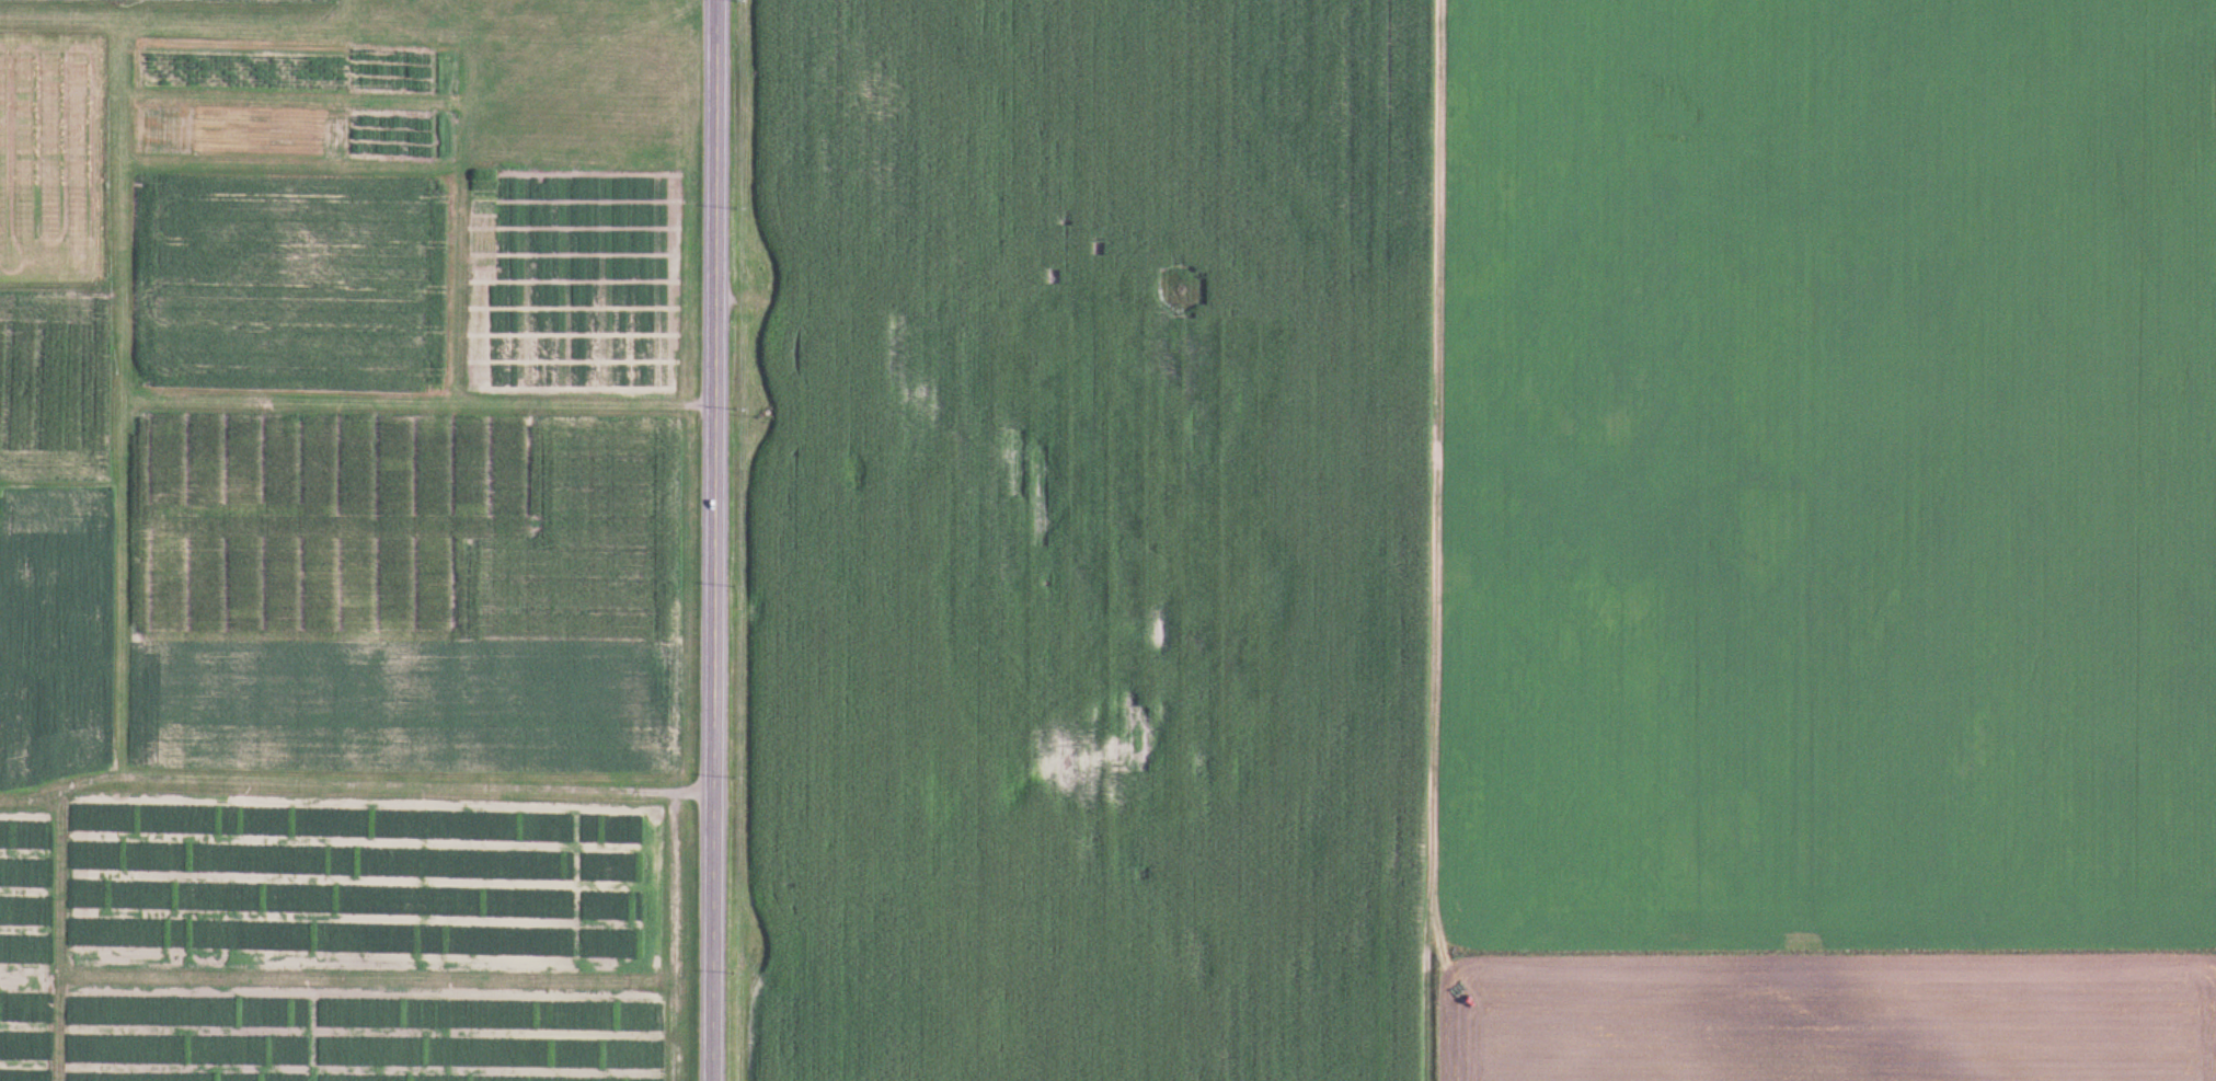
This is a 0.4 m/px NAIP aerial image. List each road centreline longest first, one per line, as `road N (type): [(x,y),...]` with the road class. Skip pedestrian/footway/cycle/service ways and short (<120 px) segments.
road 1 (track): [(1433,0),(1425,1080)]
road 2 (tertiary): [(711,1080),(715,0)]

